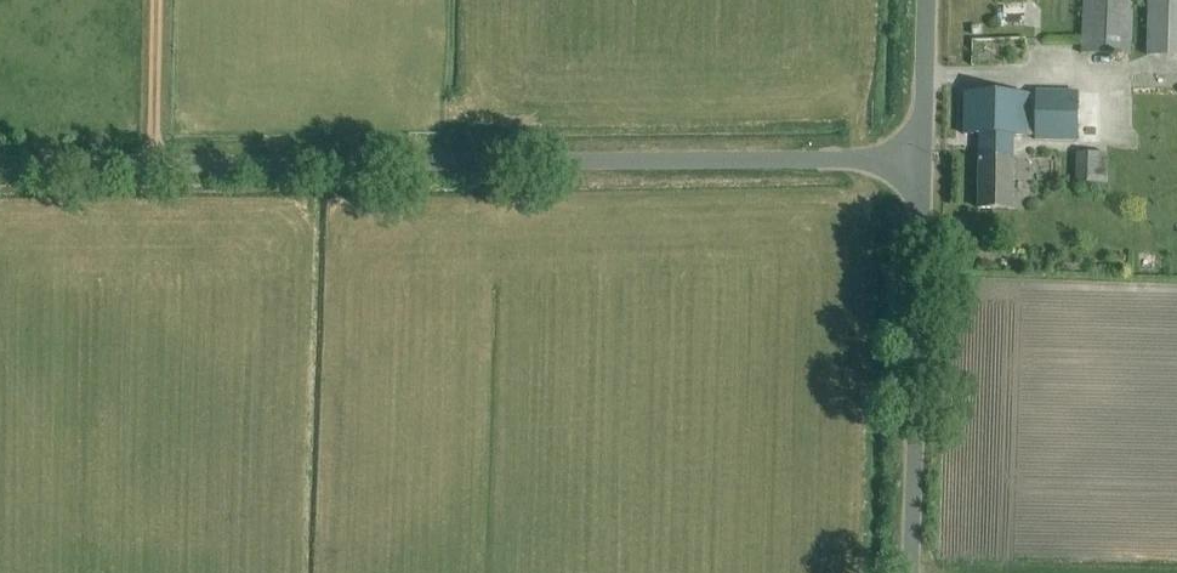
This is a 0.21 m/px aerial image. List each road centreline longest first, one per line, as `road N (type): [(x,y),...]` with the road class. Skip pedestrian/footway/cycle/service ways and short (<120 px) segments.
road 1 (unclassified): [(0,162),(909,155)]
road 2 (unclassified): [(896,572),(909,155)]
road 3 (unclassified): [(909,155),(918,0)]

